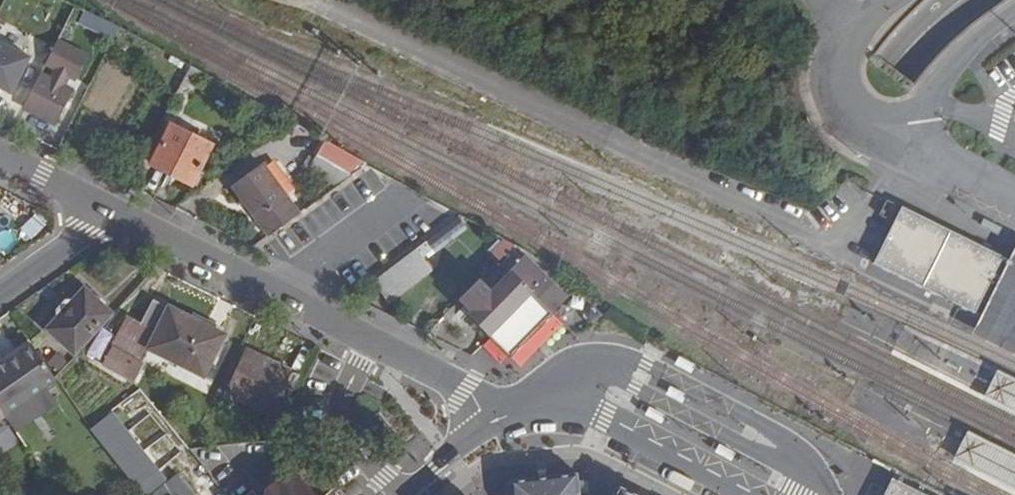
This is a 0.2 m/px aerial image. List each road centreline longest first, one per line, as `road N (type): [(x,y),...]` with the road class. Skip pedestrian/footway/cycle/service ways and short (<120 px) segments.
road 1 (secondary): [(833,494),(794,452),(775,392),(772,311),(789,215),(831,141),(895,69)]
road 2 (residential): [(96,209),(501,413)]
road 3 (tertiary): [(754,494),(578,408),(544,398),(501,413)]
road 4 (unclassified): [(887,116),(914,111),(962,49),(1014,10)]
road 5 (unclassified): [(894,0),(859,21),(842,67),(846,95),(887,116)]
road 6 (residential): [(96,209),(84,233),(0,292)]
road 7 (tertiary): [(501,413),(402,494)]

